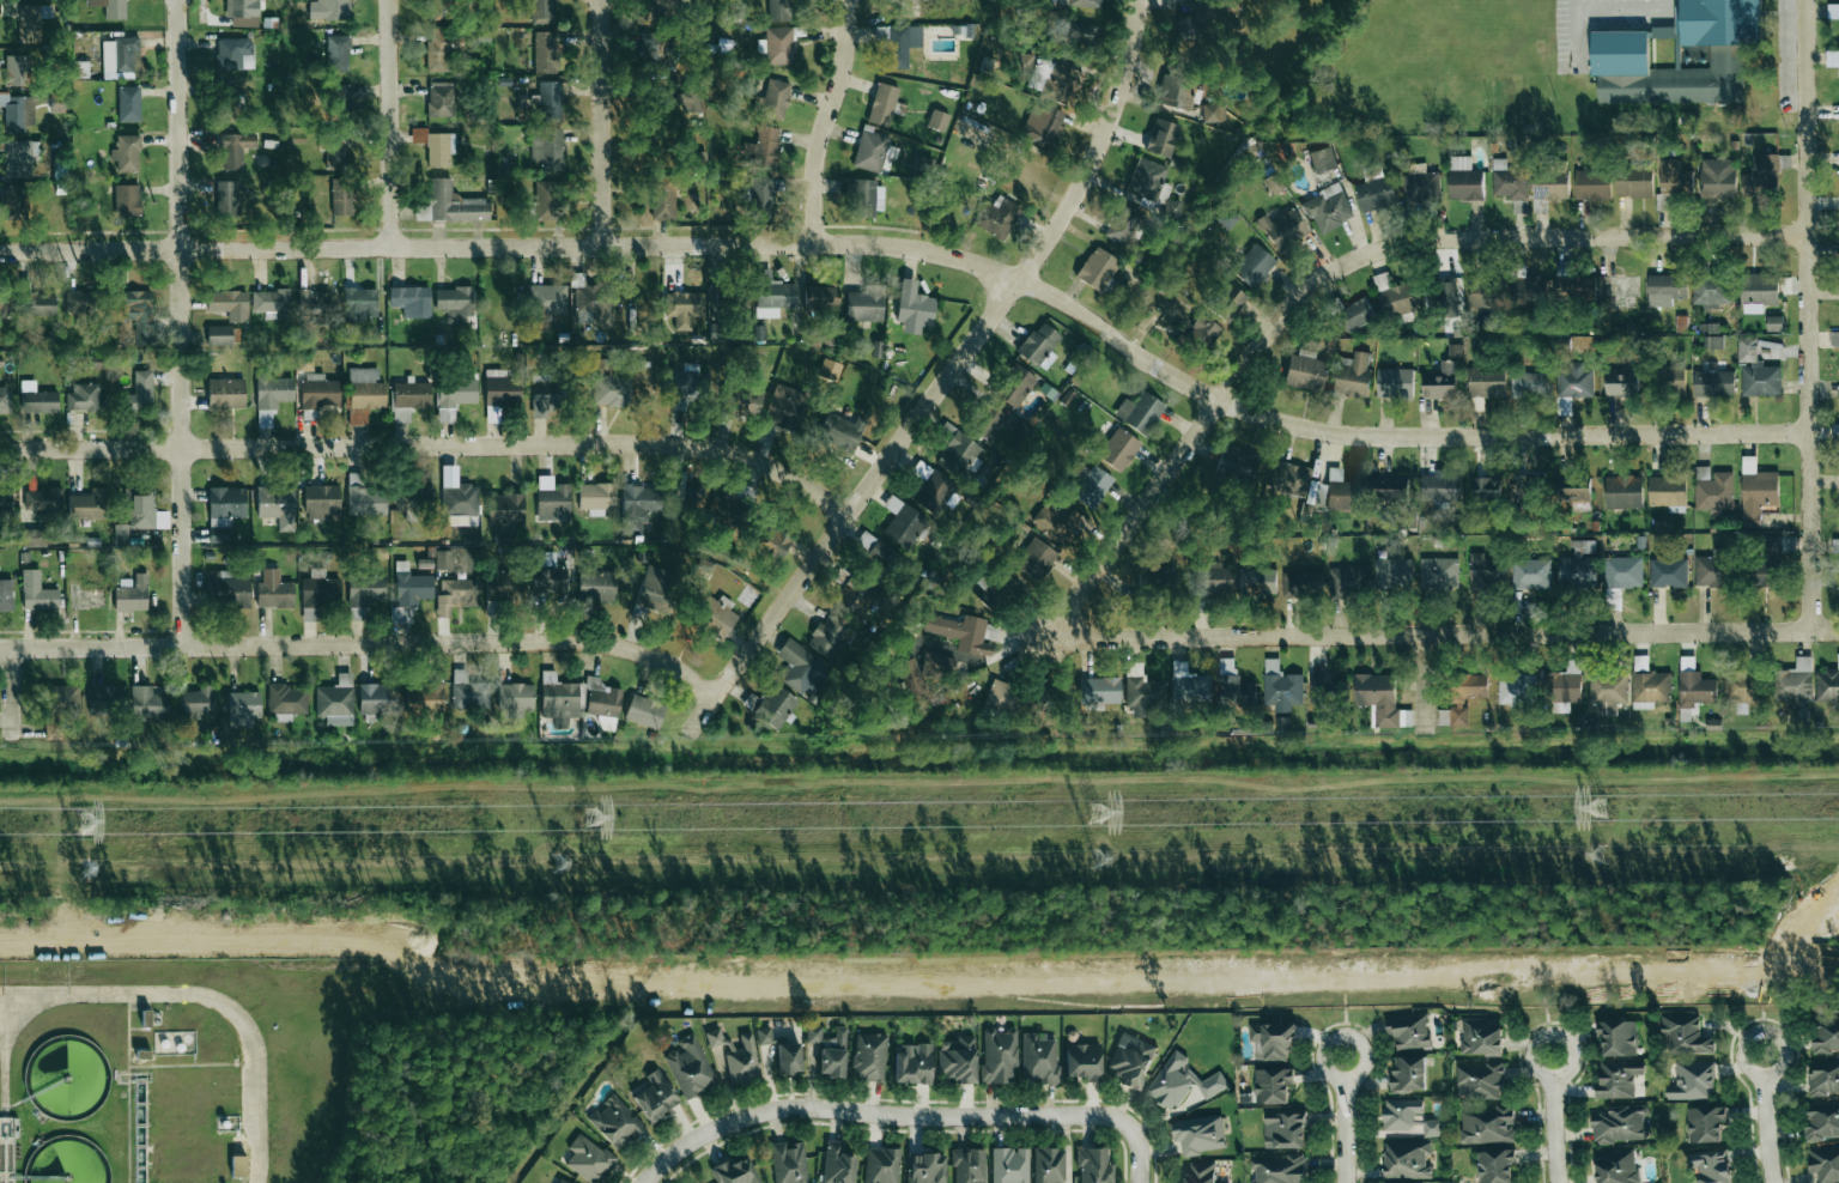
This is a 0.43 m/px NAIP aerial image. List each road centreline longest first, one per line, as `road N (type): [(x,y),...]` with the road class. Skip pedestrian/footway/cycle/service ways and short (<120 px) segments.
road 1 (residential): [(1813,436),(1321,435),(1225,404),(1030,279),(902,249),(0,252)]
road 2 (residential): [(1048,644),(1298,302),(1371,254),(1457,241),(1809,237)]
road 3 (residential): [(674,763),(1013,291),(1030,279),(1117,111),(1137,0)]
road 4 (residential): [(1048,644),(1838,631)]
road 5 (residential): [(184,449),(690,447),(763,468),(848,517)]
road 6 (residential): [(192,643),(179,0)]
road 7 (residential): [(1811,631),(1811,0)]
road 8 (residential): [(643,1182),(706,1132),(807,1106),(921,1116),(1107,1114),(1136,1132),(1140,1182)]
road 9 (residential): [(192,643),(589,643),(638,650),(717,699)]
road 10 (residential): [(394,248),(390,0)]
road 11 (residential): [(818,244),(819,152),(844,56),(846,0)]
road 12 (residential): [(605,247),(599,0)]
road 13 (residential): [(0,645),(192,643)]
road 14 (residential): [(0,450),(184,449)]
road 15 (residential): [(1773,1182),(1764,1052)]
road 16 (residential): [(1345,1182),(1345,1055)]
road 17 (residential): [(1559,1182),(1553,1056)]

